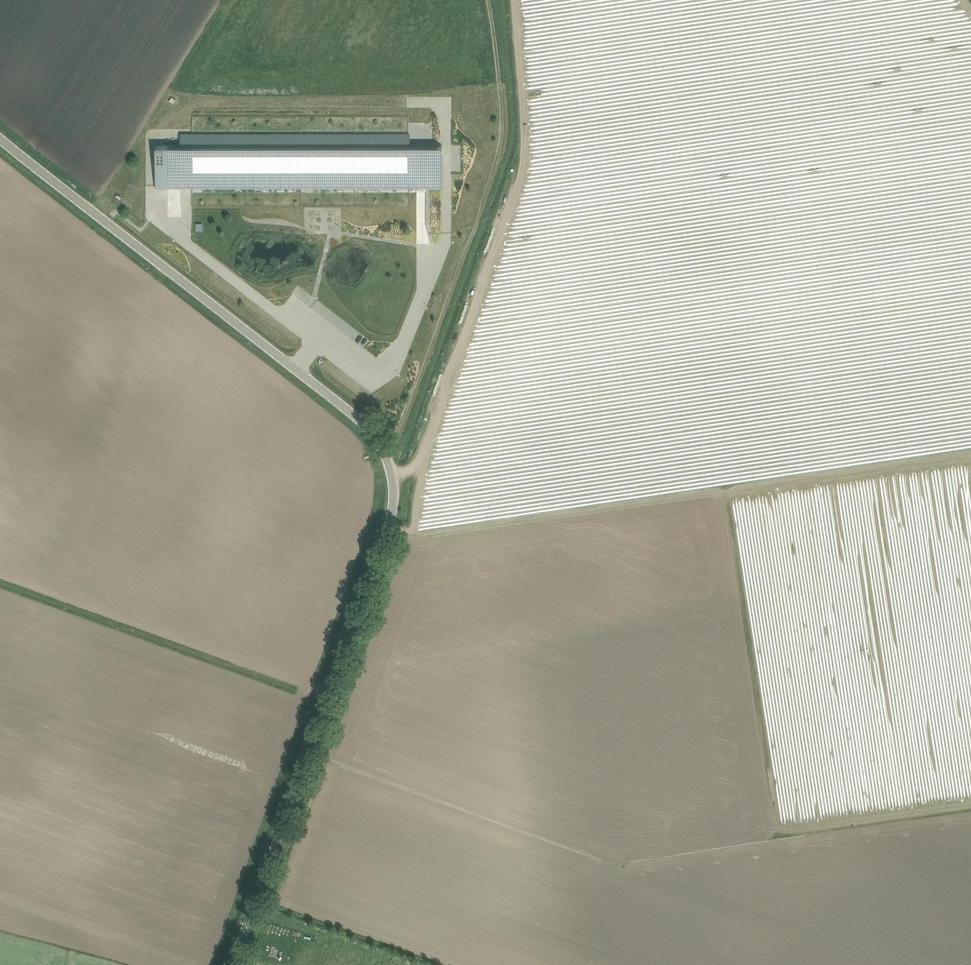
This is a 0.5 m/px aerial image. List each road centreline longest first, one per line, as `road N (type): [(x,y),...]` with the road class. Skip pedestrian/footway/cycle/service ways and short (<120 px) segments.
road 1 (unclassified): [(234,964),(393,518),(393,476),(381,446),(351,412),(0,137)]
road 2 (track): [(393,476),(420,464),(451,372)]

